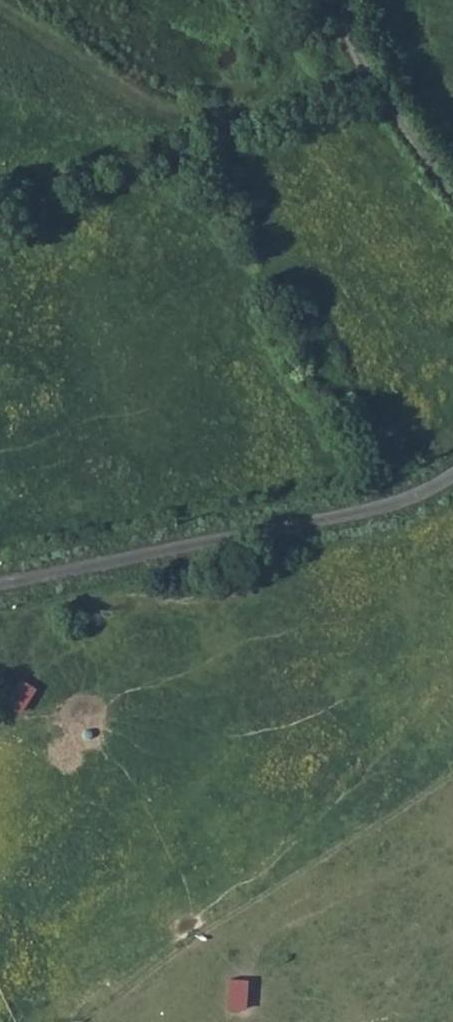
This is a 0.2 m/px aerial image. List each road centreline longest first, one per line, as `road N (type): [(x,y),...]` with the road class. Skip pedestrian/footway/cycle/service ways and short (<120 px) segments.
road 1 (unclassified): [(0,587),(314,528),(452,487)]
road 2 (unclassified): [(452,199),(353,48),(347,0)]

